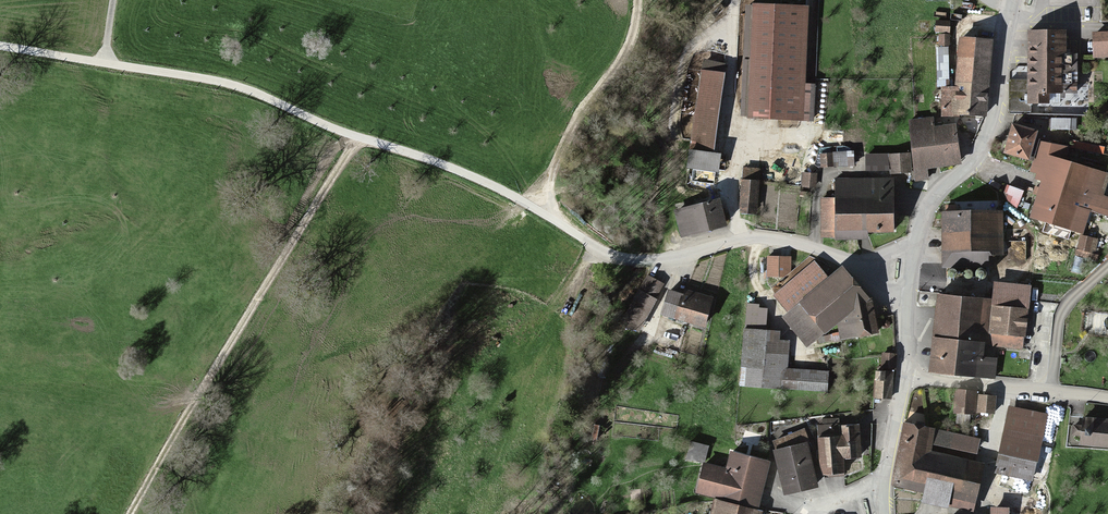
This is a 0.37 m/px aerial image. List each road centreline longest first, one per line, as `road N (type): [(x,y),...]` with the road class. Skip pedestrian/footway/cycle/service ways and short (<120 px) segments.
road 1 (track): [(0,50),(226,85),(428,162),(549,220),(551,185),(575,118),(628,40),(637,0)]
road 2 (track): [(130,513),(356,140)]
road 3 (residential): [(549,220),(629,263),(751,240),(798,245),(862,271)]
road 4 (tertiary): [(1010,0),(997,114),(972,161),(932,194),(917,241)]
road 5 (residential): [(1107,401),(903,380)]

